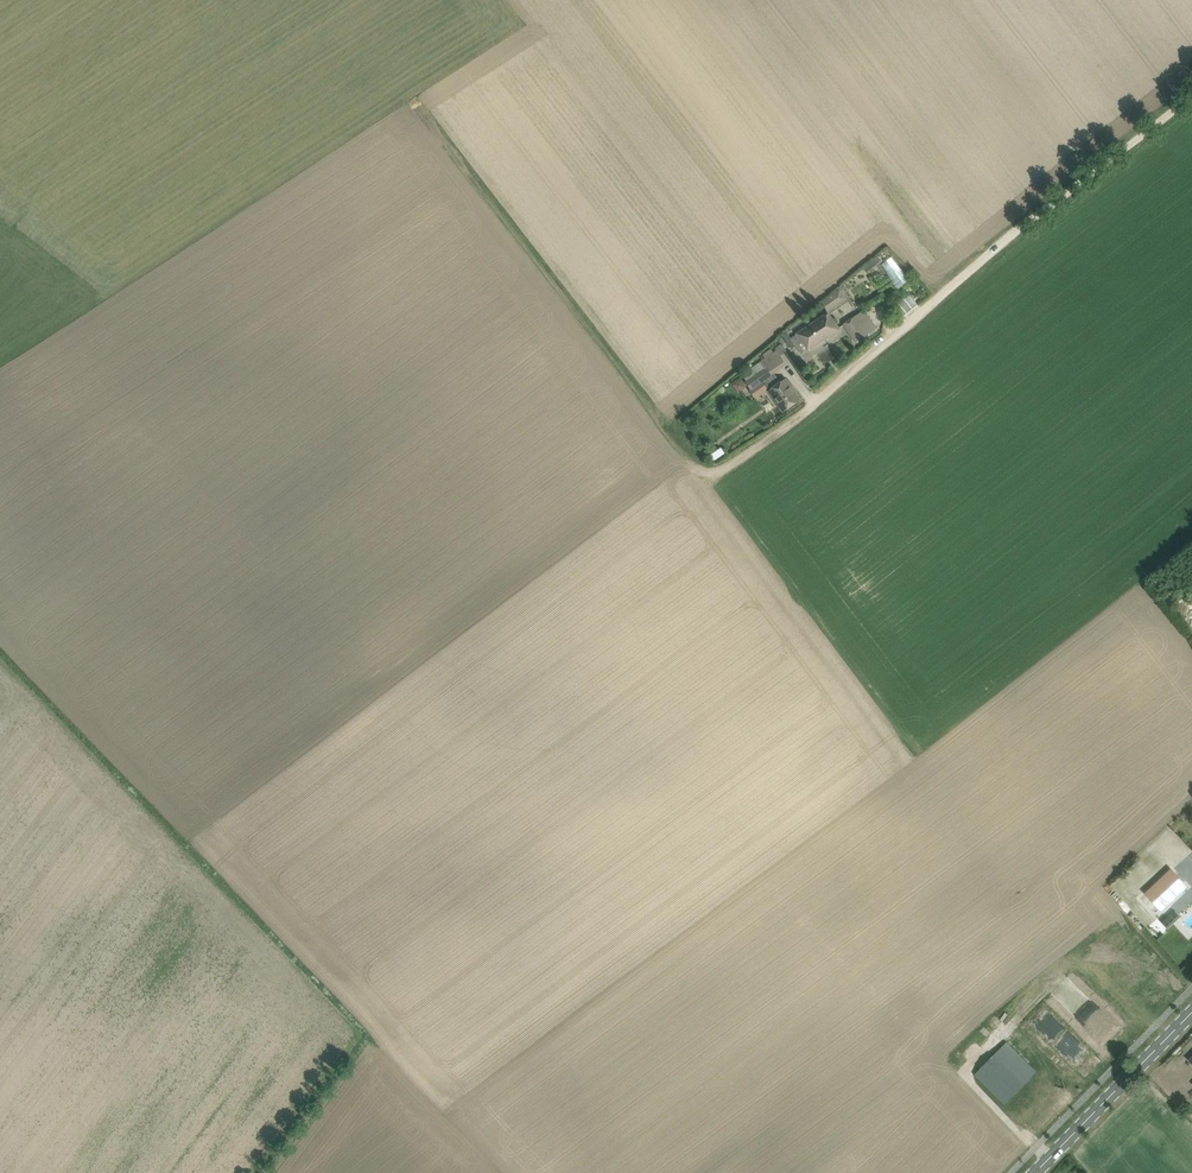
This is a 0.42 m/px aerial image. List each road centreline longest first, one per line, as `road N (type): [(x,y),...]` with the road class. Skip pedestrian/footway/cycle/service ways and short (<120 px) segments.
road 1 (track): [(1191,96),(704,483)]
road 2 (tertiary): [(1038,1172),(1191,1014)]

